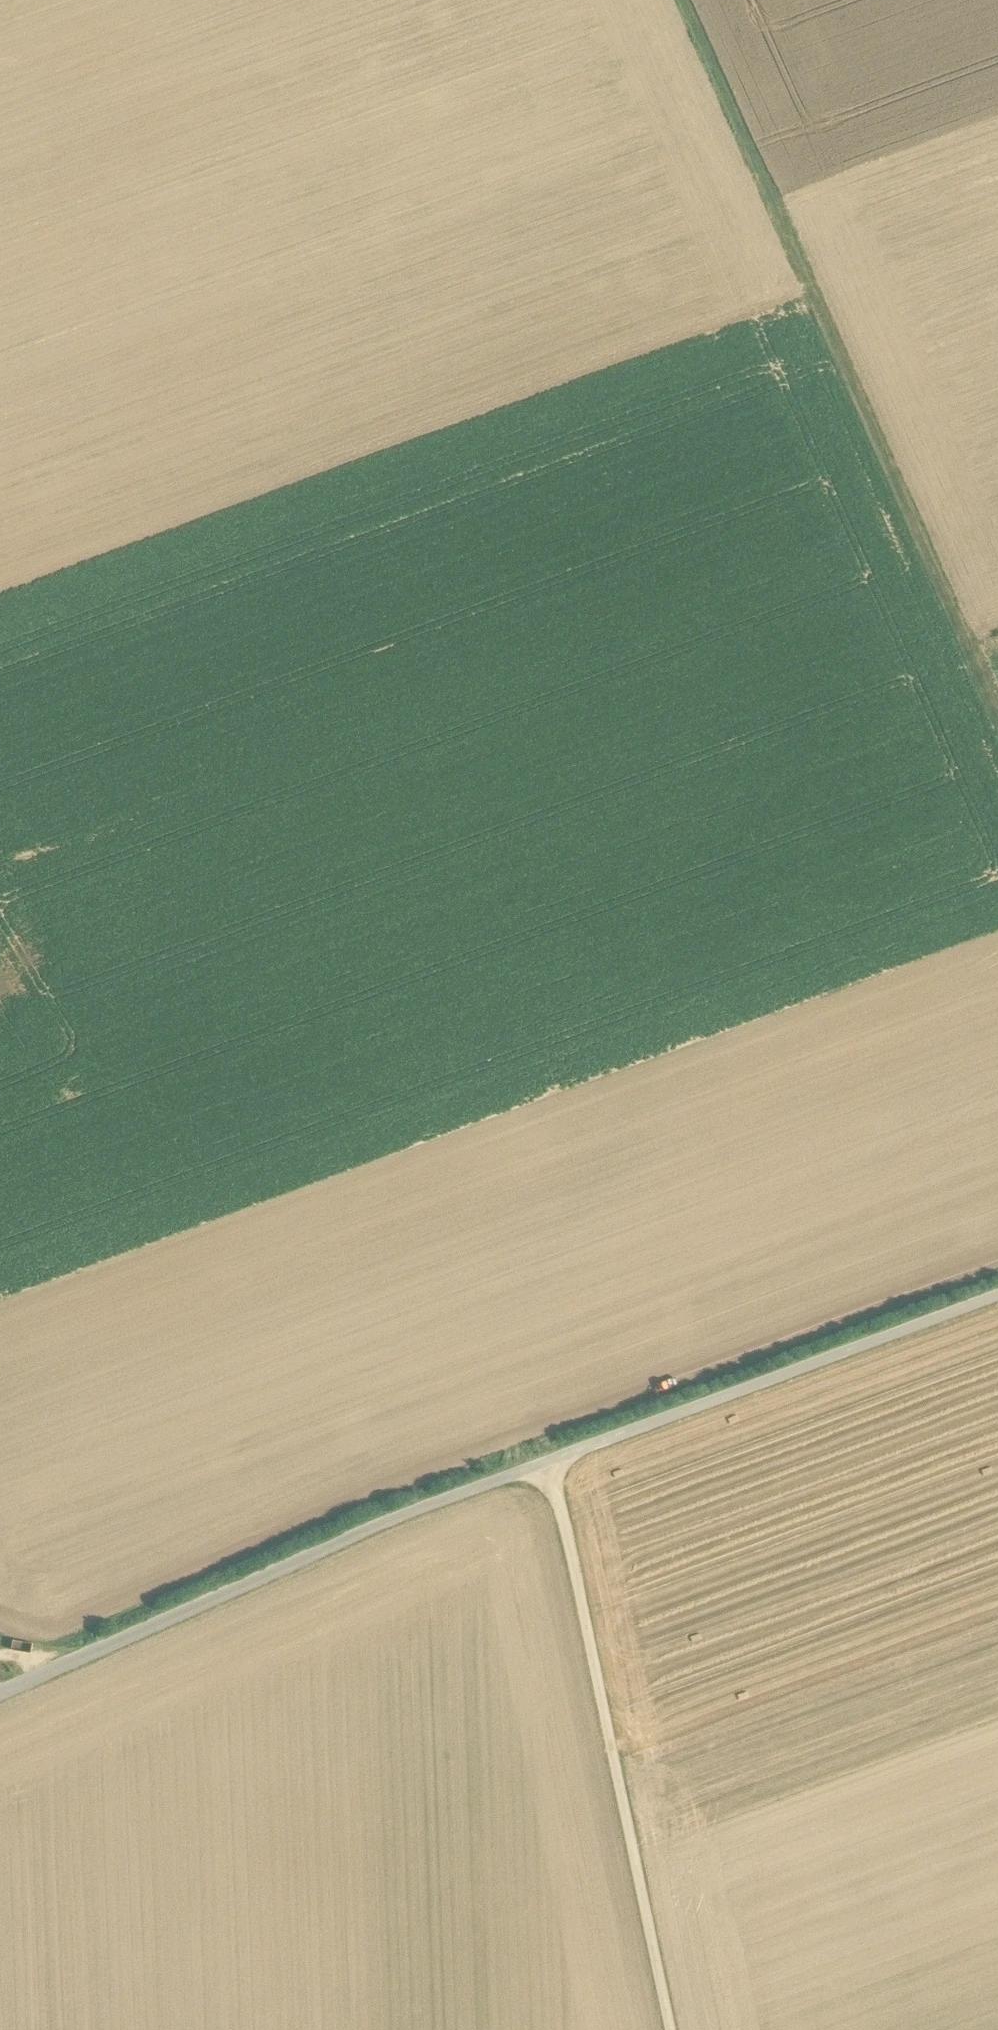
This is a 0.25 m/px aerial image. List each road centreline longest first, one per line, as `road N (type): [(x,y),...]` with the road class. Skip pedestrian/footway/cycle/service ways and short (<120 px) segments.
road 1 (track): [(0,1714),(516,1497),(997,1317)]
road 2 (track): [(997,708),(683,0)]
road 3 (track): [(677,2029),(568,1481)]

